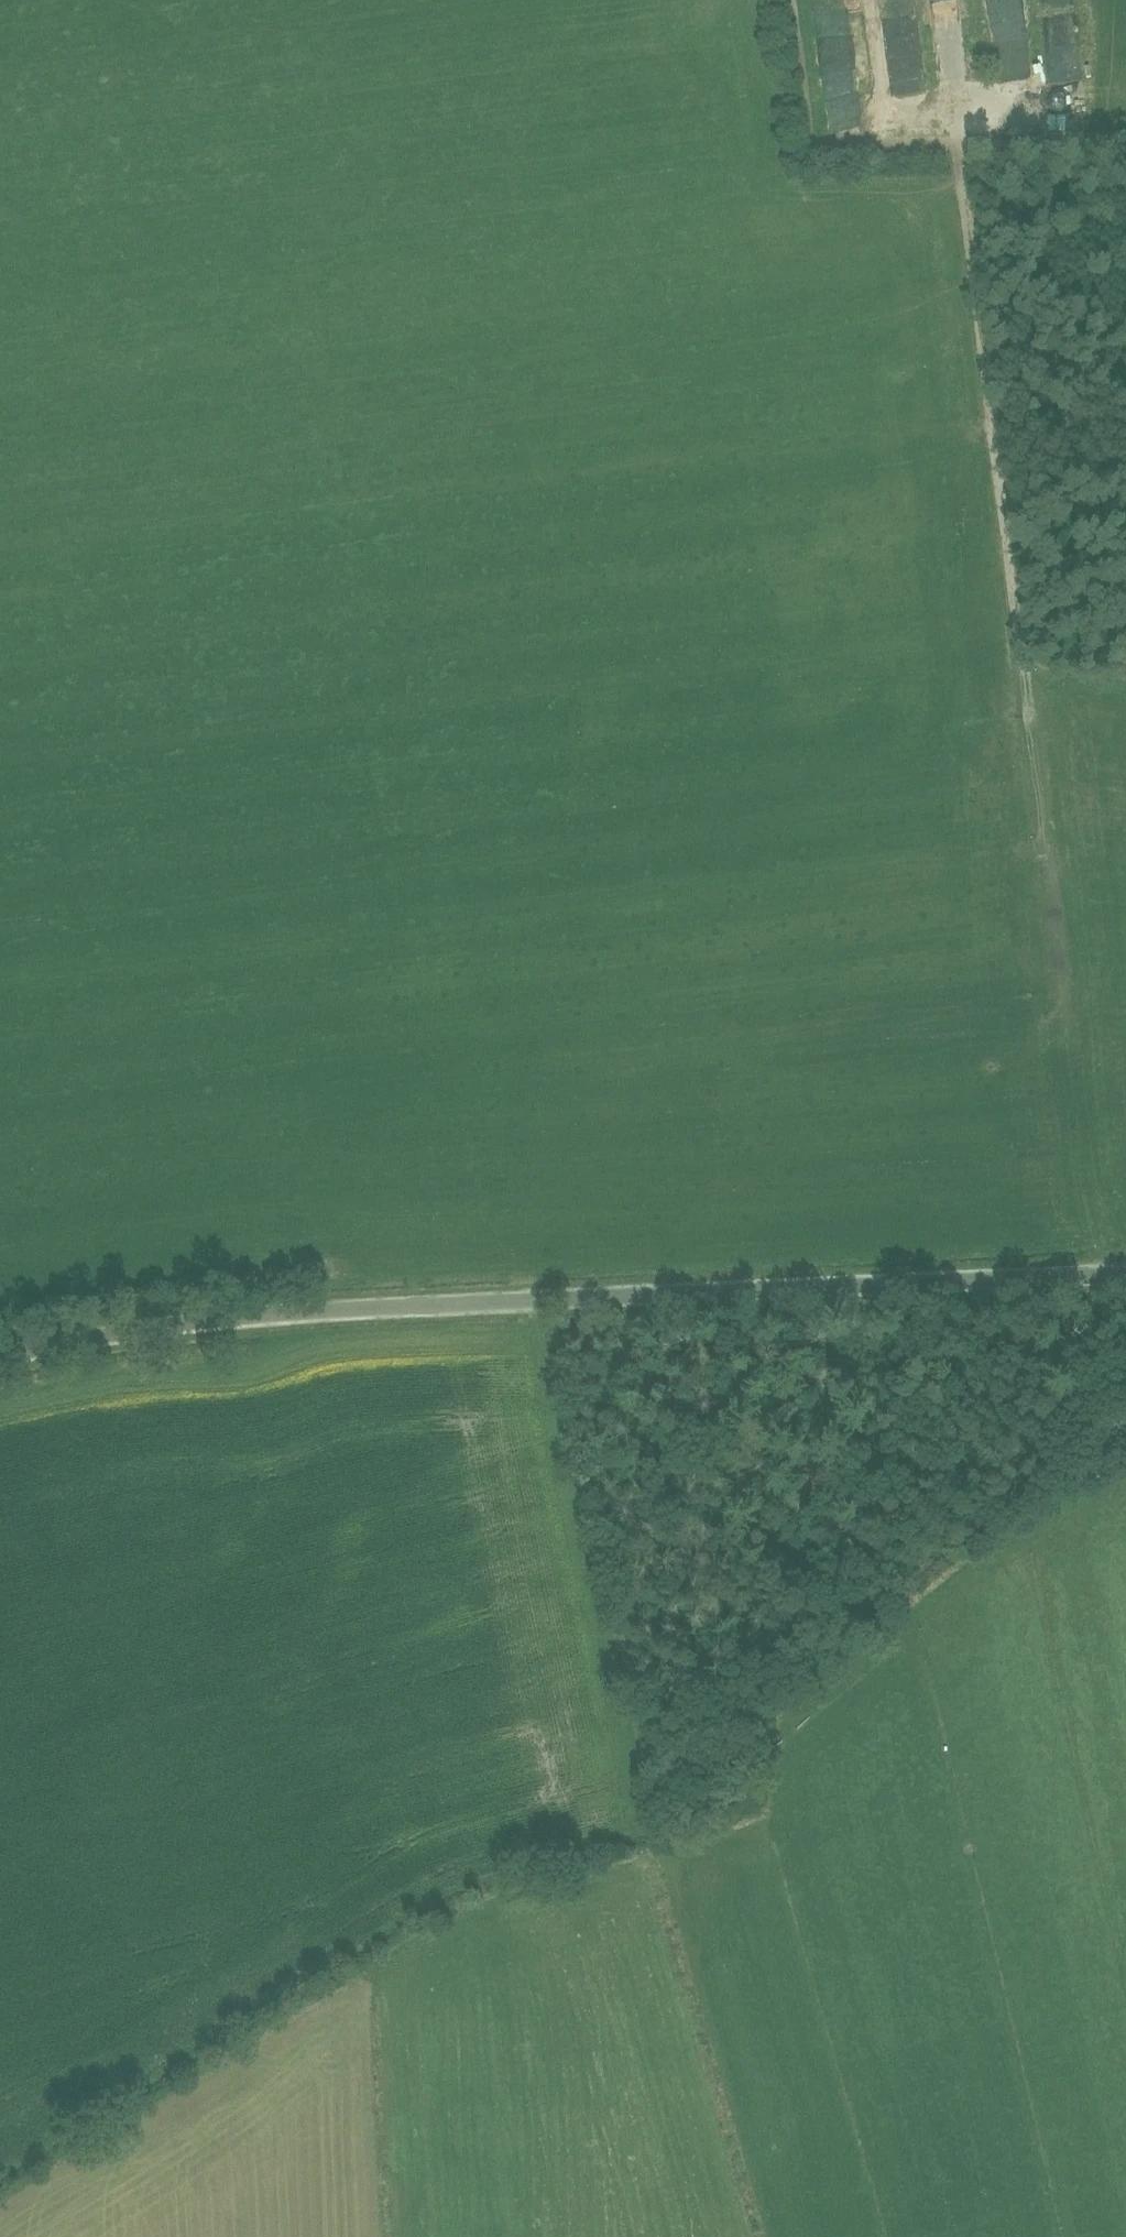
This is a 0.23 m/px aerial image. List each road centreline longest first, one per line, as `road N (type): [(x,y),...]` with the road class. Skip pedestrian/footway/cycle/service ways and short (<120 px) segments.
road 1 (unclassified): [(0,1361),(219,1321),(1125,1276)]

